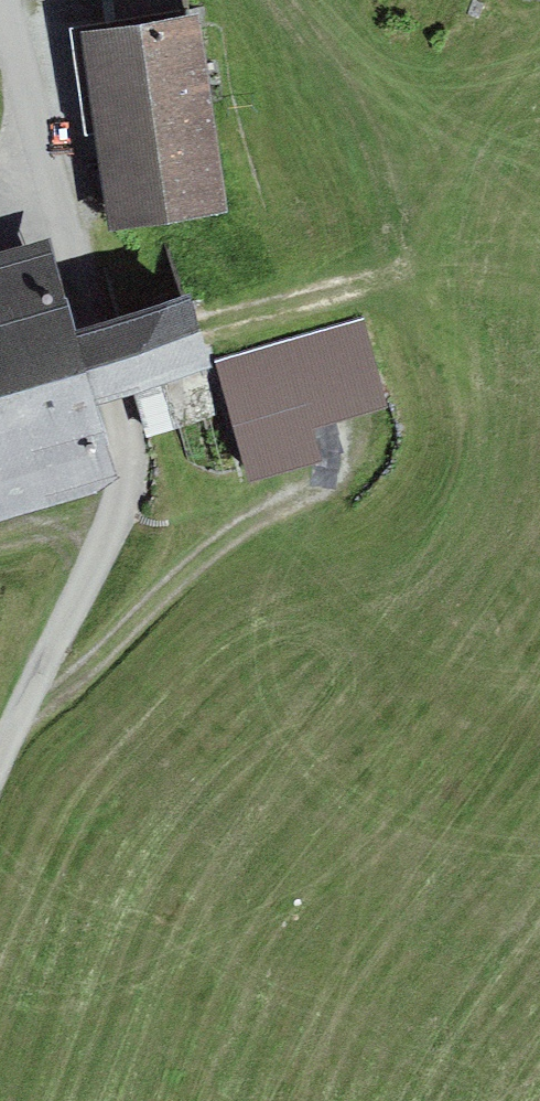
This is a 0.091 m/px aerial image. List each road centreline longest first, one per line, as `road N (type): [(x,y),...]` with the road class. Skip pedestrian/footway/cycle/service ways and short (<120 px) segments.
road 1 (track): [(0,6),(120,407),(126,465),(95,566),(0,765)]
road 2 (track): [(346,484),(257,529),(92,673),(19,717)]

